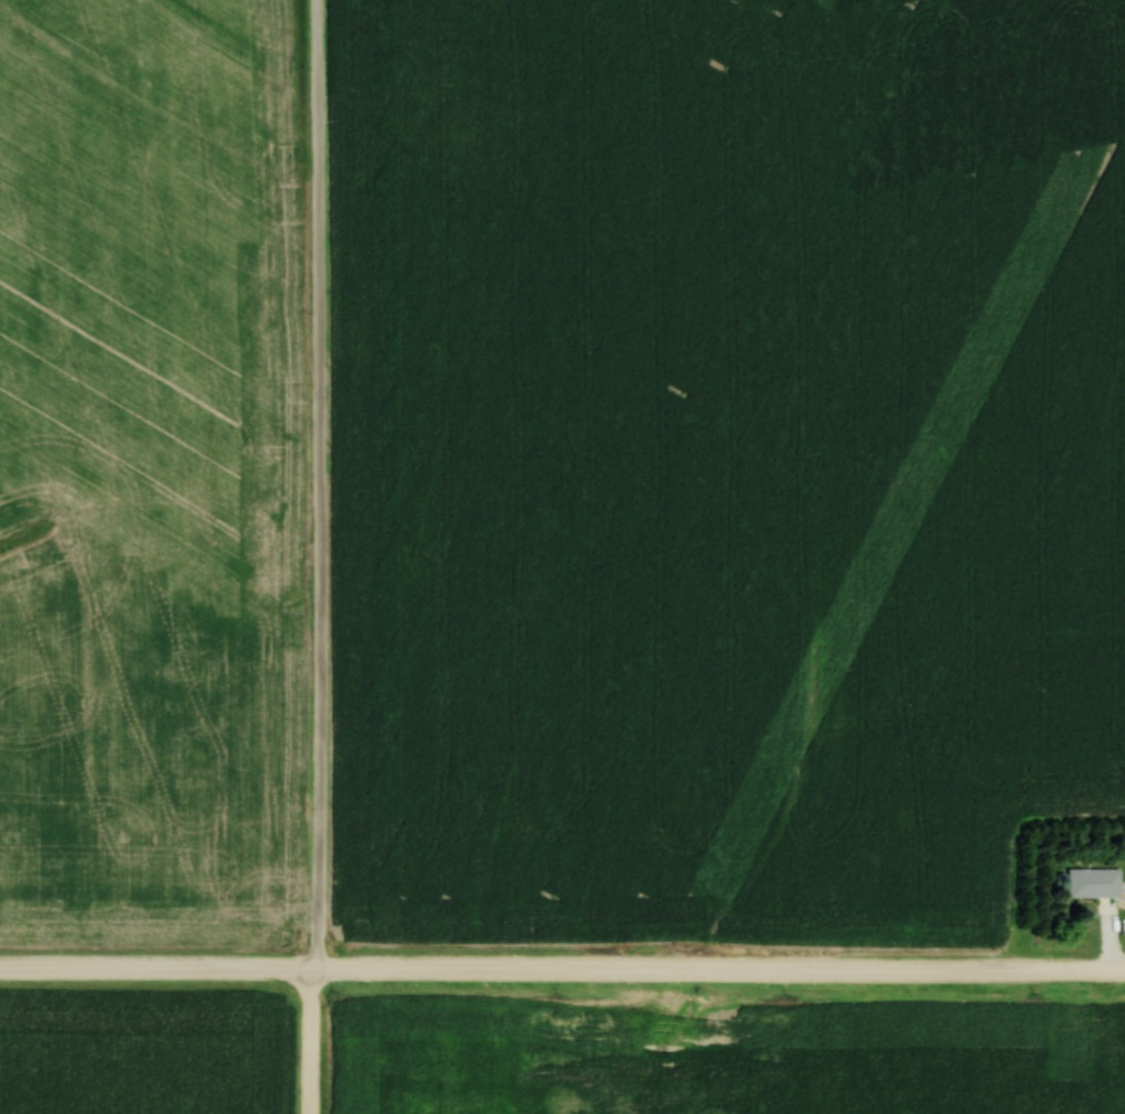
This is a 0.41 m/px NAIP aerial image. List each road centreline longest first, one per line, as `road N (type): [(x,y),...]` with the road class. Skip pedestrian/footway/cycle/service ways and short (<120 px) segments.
road 1 (residential): [(0,972),(1124,974)]
road 2 (residential): [(315,1113),(315,973)]

